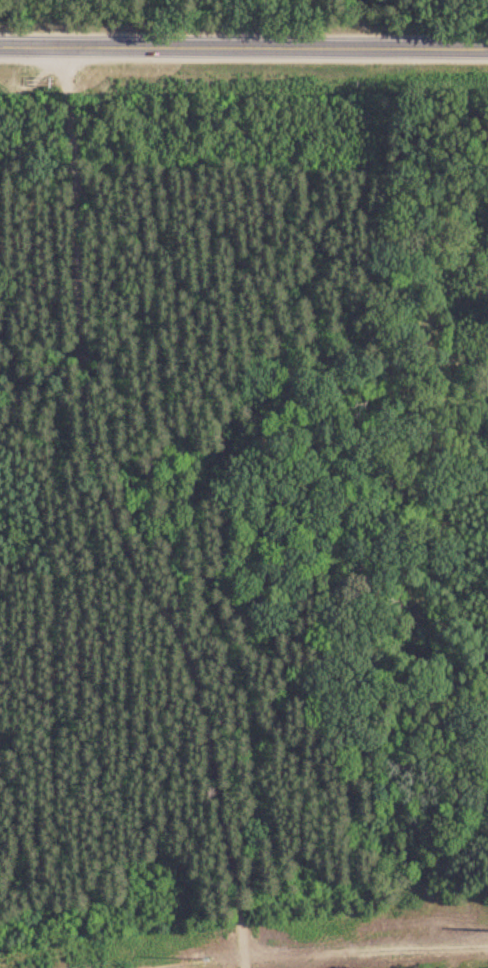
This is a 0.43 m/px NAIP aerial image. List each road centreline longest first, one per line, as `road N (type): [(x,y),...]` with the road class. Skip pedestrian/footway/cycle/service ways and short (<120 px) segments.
road 1 (track): [(243,967),(209,701),(110,485),(56,419),(75,183),(65,48)]
road 2 (secondary): [(487,51),(0,48)]
road 3 (track): [(25,967),(241,945)]

